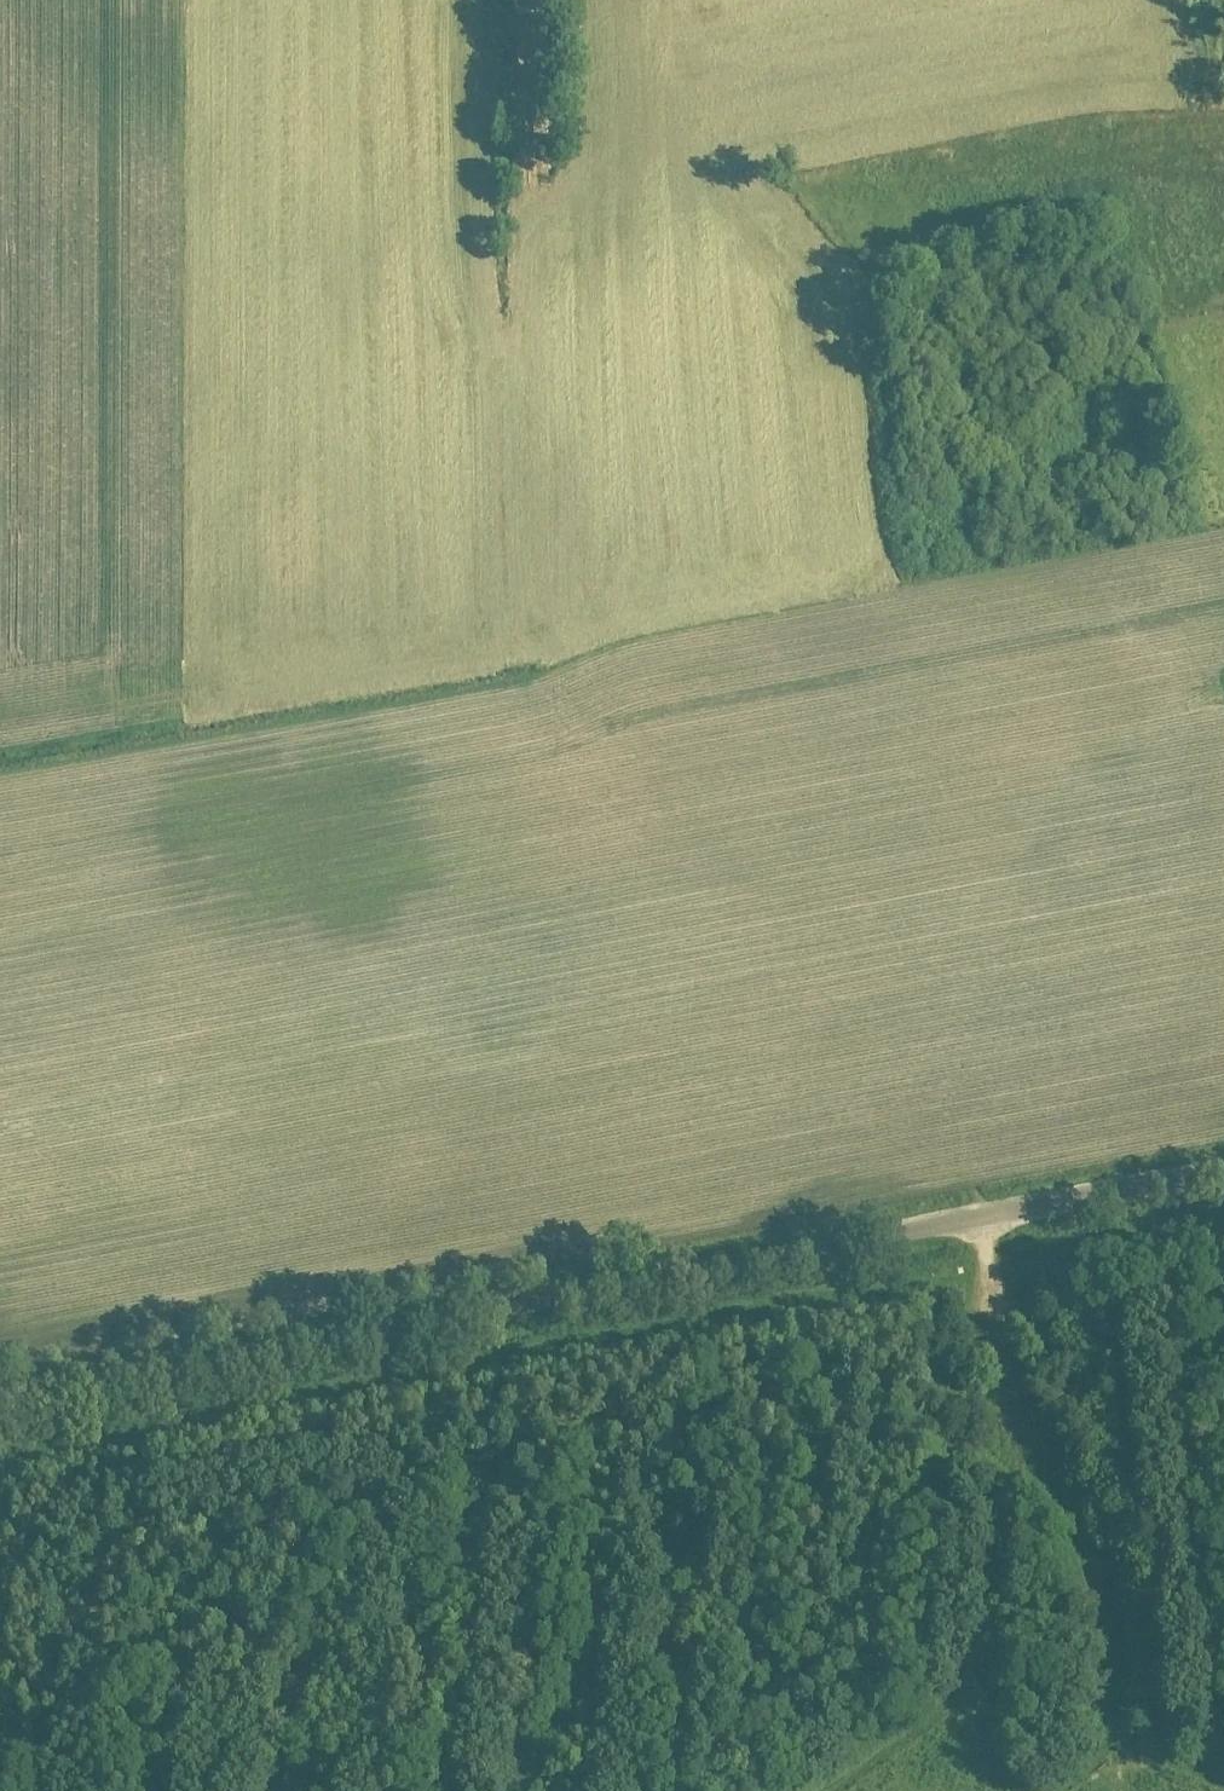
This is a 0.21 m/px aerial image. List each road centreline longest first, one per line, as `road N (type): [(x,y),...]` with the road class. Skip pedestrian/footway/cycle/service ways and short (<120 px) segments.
road 1 (unclassified): [(0,1405),(1223,1172)]

